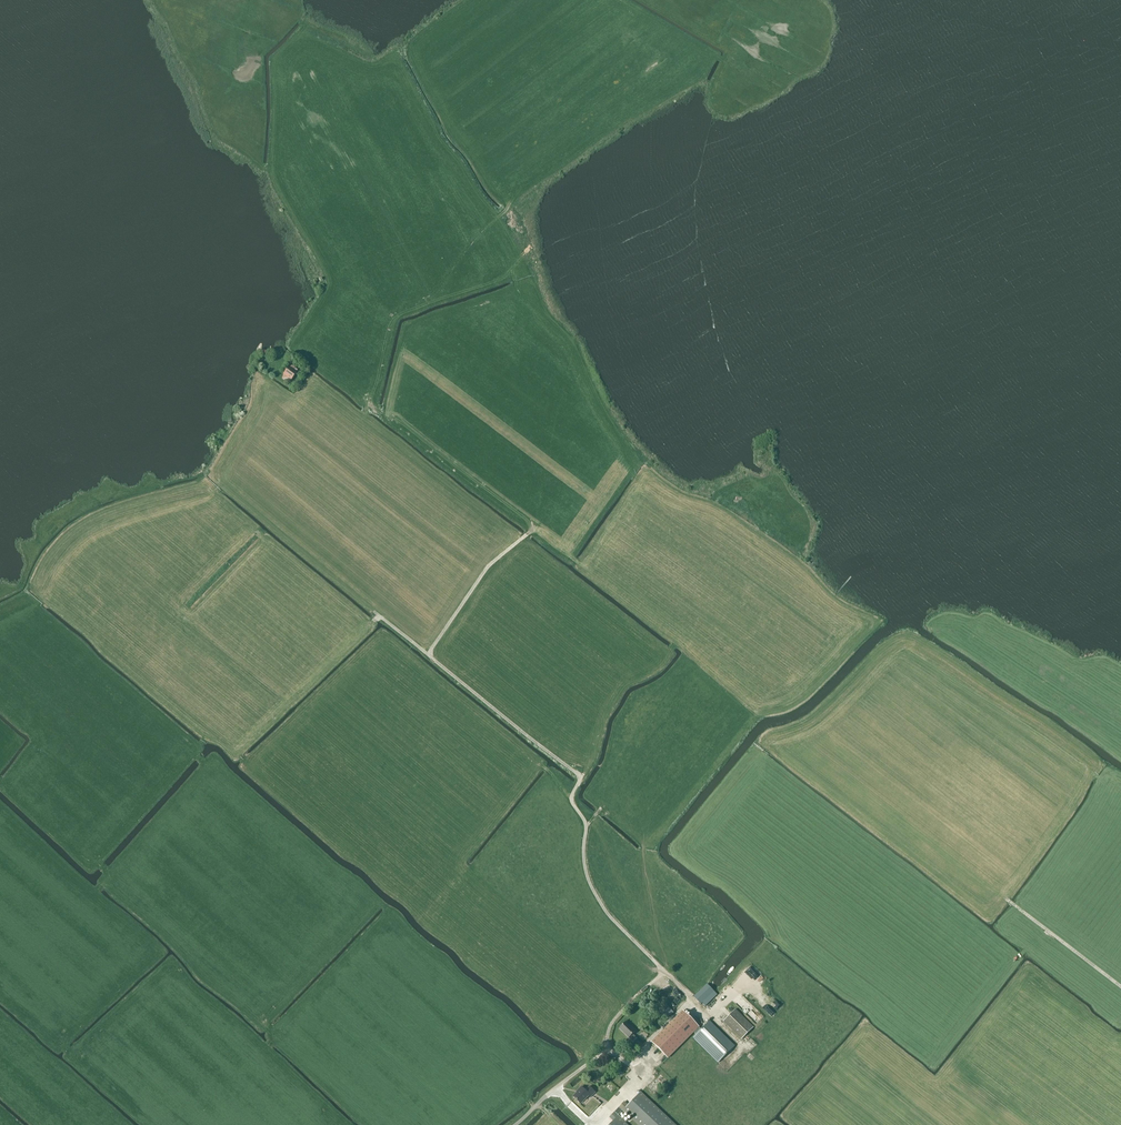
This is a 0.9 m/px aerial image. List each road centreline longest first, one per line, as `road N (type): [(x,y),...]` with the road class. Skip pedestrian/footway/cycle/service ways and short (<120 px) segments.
road 1 (track): [(264,384),(255,423),(230,465),(233,489),(374,611)]
road 2 (track): [(1120,987),(1007,899)]
road 3 (unclassified): [(514,1124),(608,1048)]

